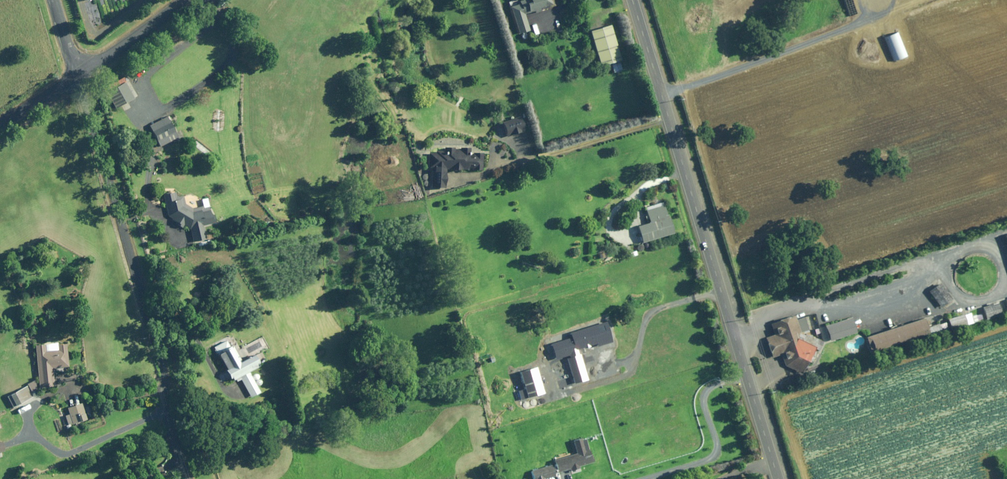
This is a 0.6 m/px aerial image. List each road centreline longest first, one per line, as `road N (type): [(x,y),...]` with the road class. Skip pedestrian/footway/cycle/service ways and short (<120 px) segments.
road 1 (secondary): [(778,478),(634,0)]
road 2 (unclassified): [(192,478),(78,75)]
road 3 (track): [(664,95),(919,0)]
road 4 (unclassified): [(78,75),(182,0)]

